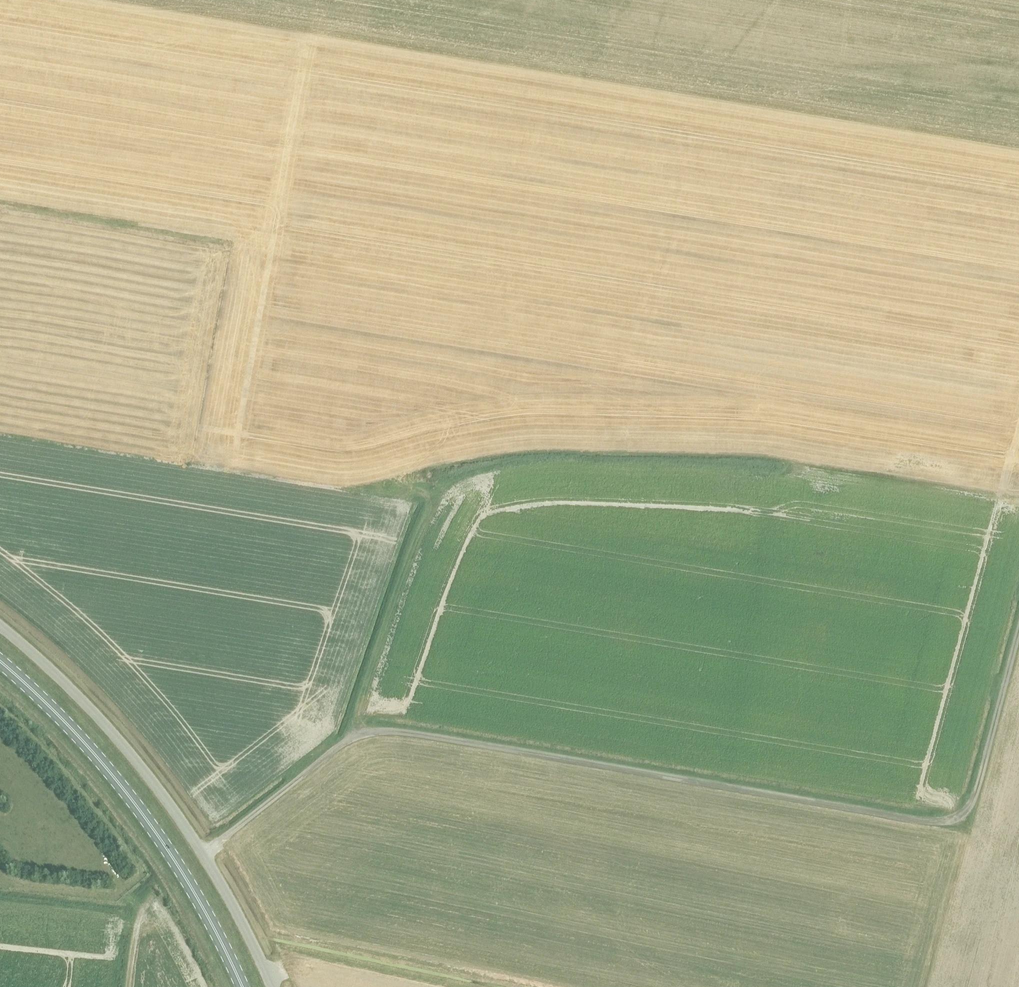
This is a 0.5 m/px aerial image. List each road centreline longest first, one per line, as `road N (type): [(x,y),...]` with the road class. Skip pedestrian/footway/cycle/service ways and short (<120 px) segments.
road 1 (track): [(1018,629),(980,793),(955,822),(380,729),(353,733),(201,854)]
road 2 (track): [(0,210),(608,310)]
road 3 (primary): [(0,661),(128,795),(195,893),(242,986)]
road 4 (unclassified): [(0,626),(112,734),(201,854)]
road 5 (unclassified): [(272,986),(201,854)]

